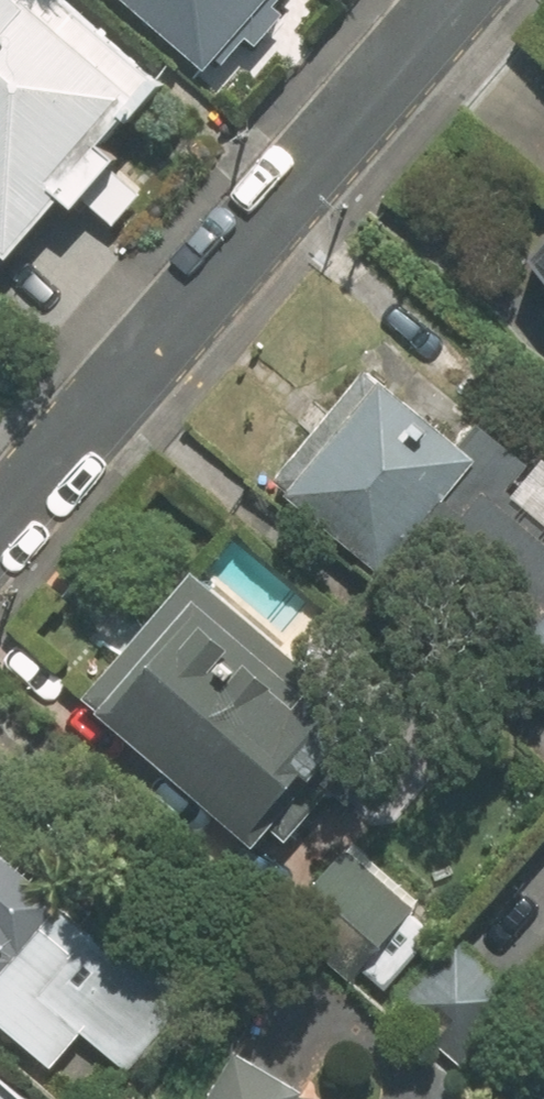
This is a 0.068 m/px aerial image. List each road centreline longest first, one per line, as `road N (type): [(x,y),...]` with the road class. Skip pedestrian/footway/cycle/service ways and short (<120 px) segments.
road 1 (residential): [(0,528),(457,0)]

